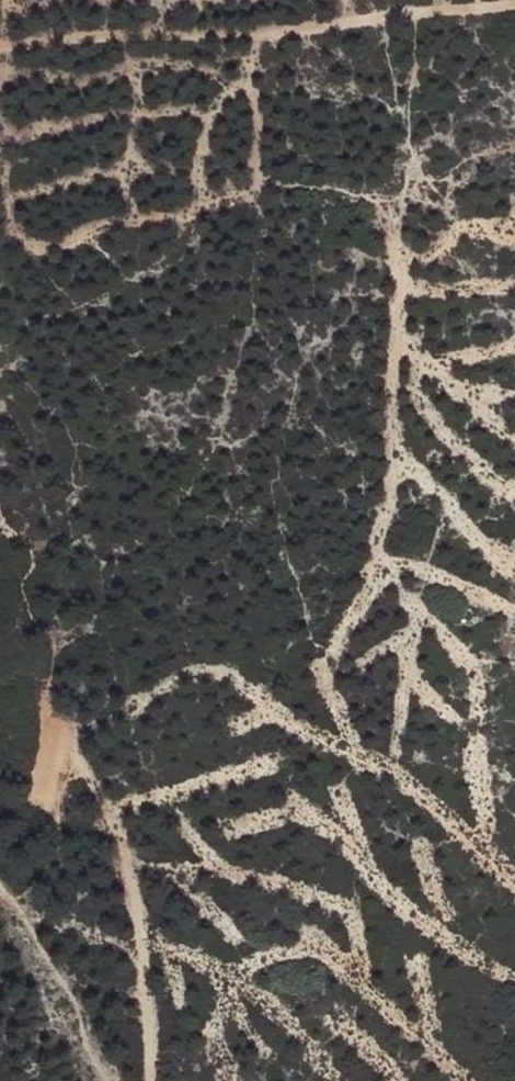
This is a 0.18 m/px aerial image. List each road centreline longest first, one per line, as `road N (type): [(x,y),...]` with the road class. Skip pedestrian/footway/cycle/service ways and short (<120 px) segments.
road 1 (track): [(0,47),(330,28),(514,7)]

